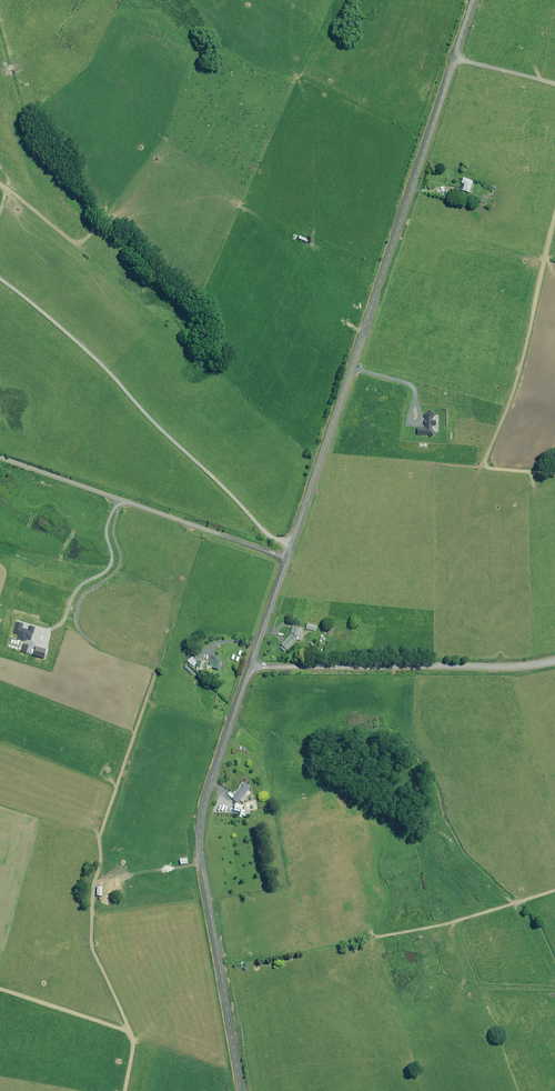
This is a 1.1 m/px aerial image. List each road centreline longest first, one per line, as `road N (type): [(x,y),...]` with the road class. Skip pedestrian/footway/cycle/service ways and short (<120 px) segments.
road 1 (unclassified): [(287,559),(474,0)]
road 2 (unclassified): [(241,1090),(199,841),(250,666)]
road 3 (residential): [(0,455),(287,559)]
road 4 (unclassified): [(250,666),(554,662)]

